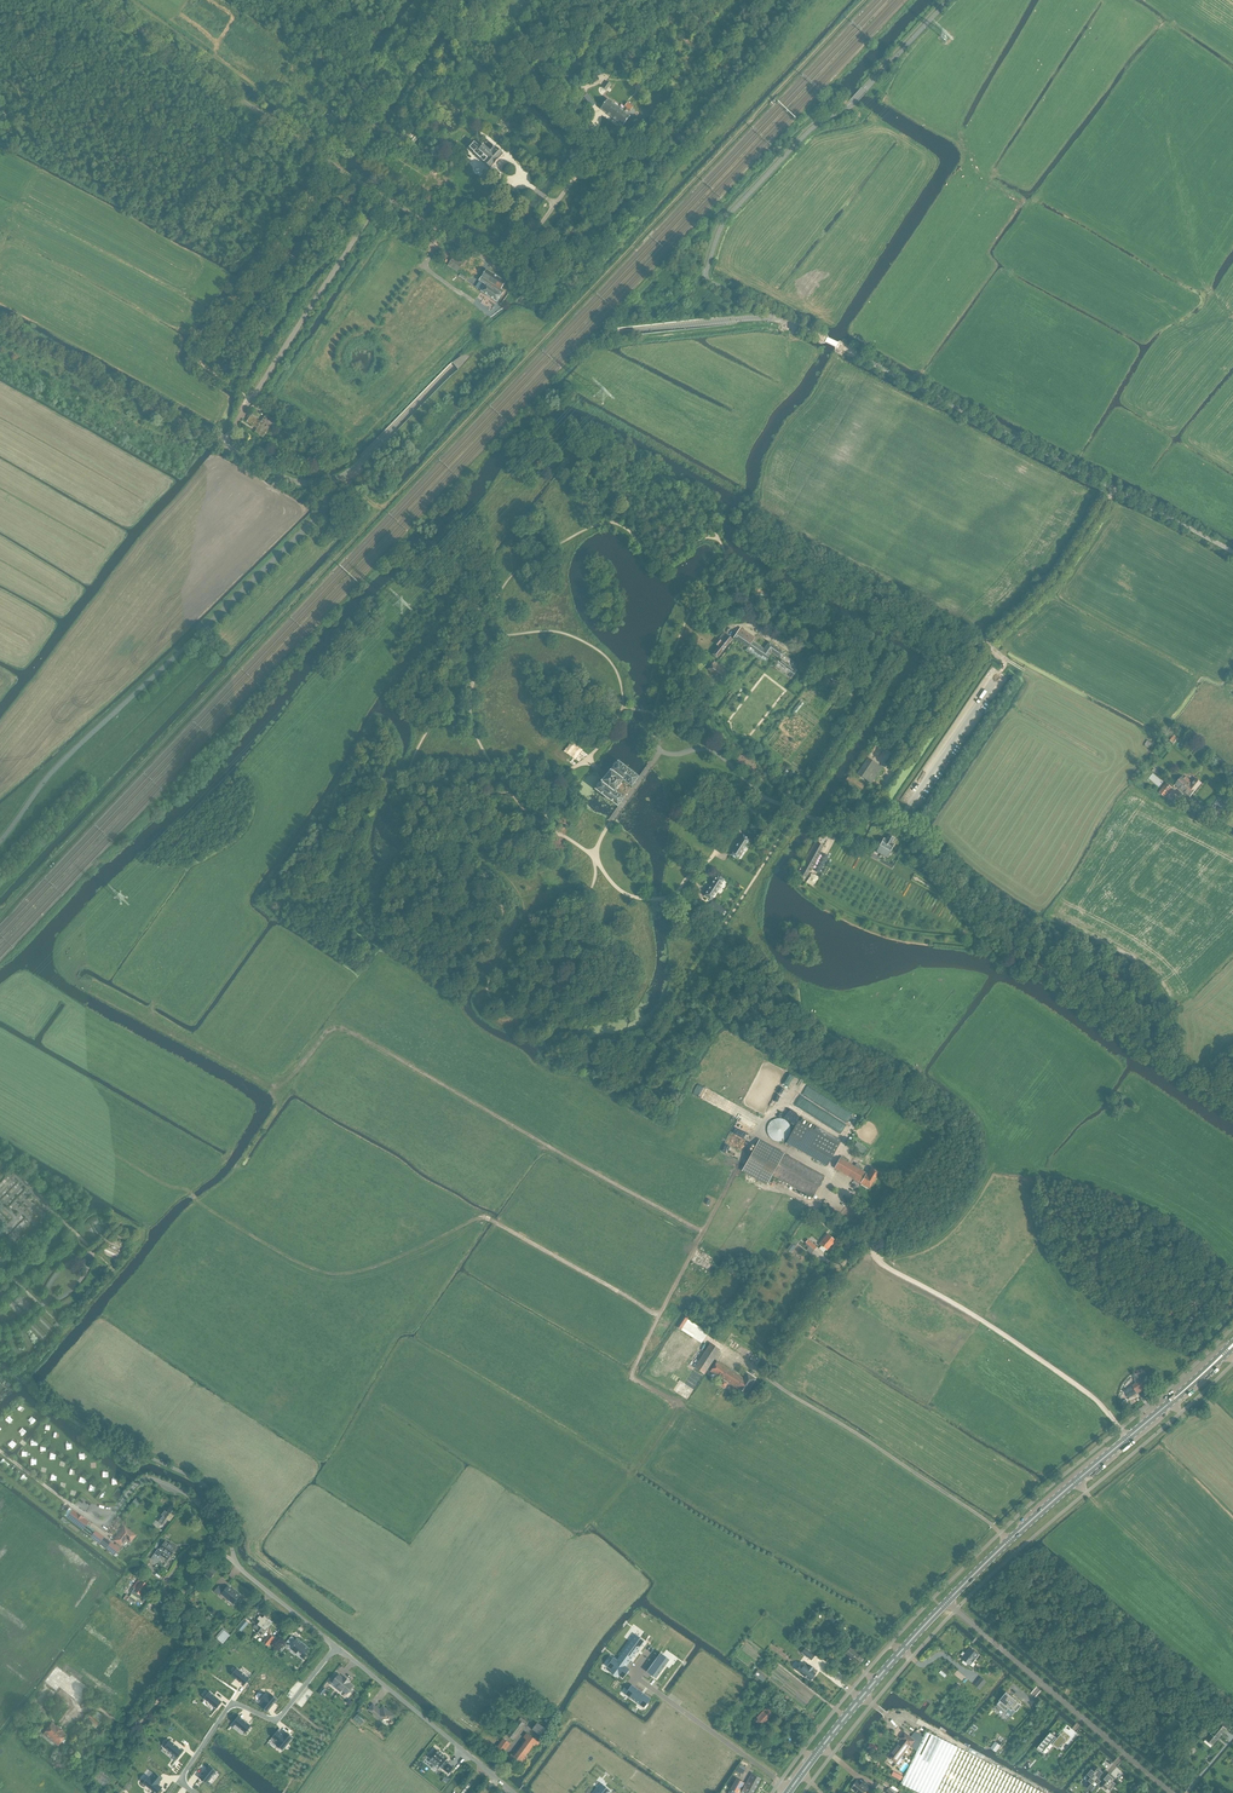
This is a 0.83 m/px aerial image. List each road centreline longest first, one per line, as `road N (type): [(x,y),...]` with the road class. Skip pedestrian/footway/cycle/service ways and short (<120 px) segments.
road 1 (track): [(382,511),(867,0)]
road 2 (track): [(703,1233),(350,1032),(327,1032),(289,1080),(269,1087),(152,1022),(154,1003)]
road 3 (track): [(382,511),(0,921)]
road 4 (unclassified): [(1232,552),(843,348),(771,319)]
road 5 (unclassified): [(343,476),(480,351),(771,319)]
road 6 (track): [(117,1157),(333,1274),(358,1272),(480,1216),(490,1220)]
road 7 (track): [(757,1133),(632,1373),(678,1406),(635,1475)]
road 8 (residential): [(382,198),(102,0)]
road 9 (secondary): [(947,1602),(1173,1400)]
road 10 (residential): [(1172,1792),(947,1602)]
road 11 (residential): [(223,445),(382,198)]
road 12 (residential): [(597,148),(507,264),(382,198)]
road 13 (residential): [(337,1647),(277,1718),(240,1706),(227,1710),(180,1780),(196,1792)]
road 14 (residential): [(514,1792),(337,1647)]
road 15 (track): [(660,1316),(490,1220)]
road 16 (secondary): [(913,1638),(790,1789)]
road 17 (residential): [(790,1789),(635,1676)]
road 18 (track): [(627,0),(555,97),(596,136),(597,148)]
road 19 (residential): [(0,1551),(7,1542),(125,1632),(138,1631)]
road 20 (residential): [(103,1528),(149,1479),(183,1492),(225,1529)]
road 21 (track): [(860,1242),(764,1361)]
road 22 (residential): [(337,1647),(237,1565)]
road 23 (unclassified): [(343,476),(292,481),(223,445)]

